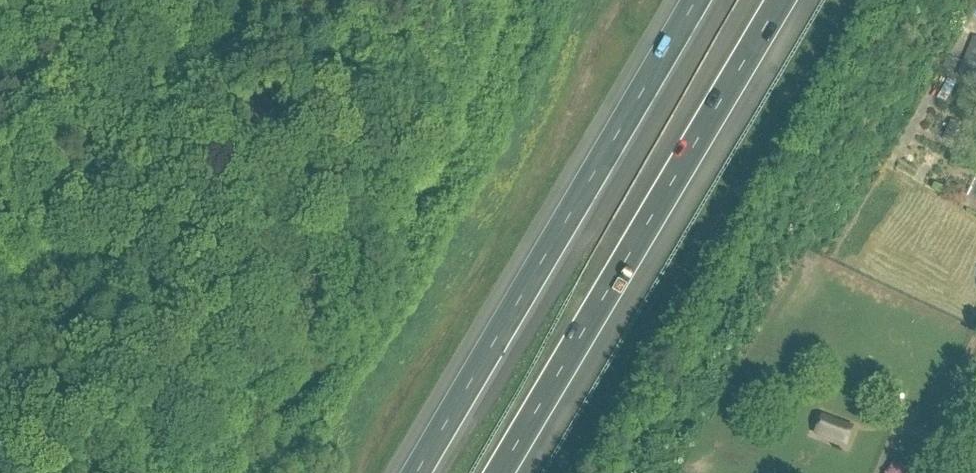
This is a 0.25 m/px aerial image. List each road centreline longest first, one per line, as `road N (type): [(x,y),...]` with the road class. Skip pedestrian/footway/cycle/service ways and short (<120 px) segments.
road 1 (motorway): [(500,472),(781,0)]
road 2 (motorway): [(695,0),(417,472)]

